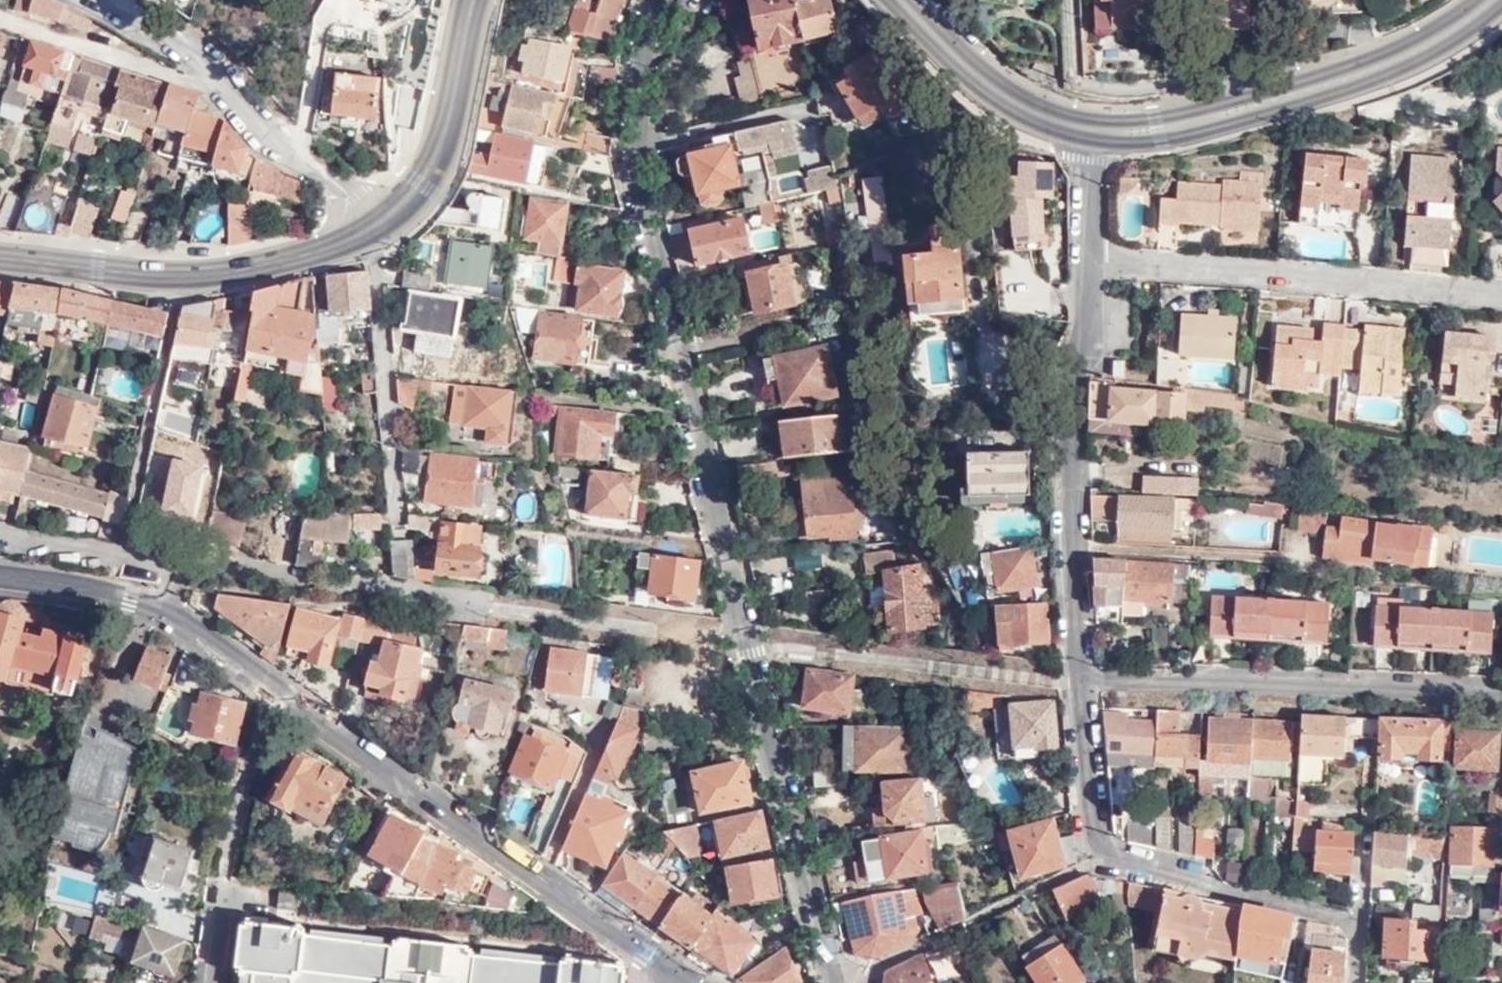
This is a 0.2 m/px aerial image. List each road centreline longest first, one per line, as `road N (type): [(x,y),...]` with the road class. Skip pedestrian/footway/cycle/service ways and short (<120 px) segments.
road 1 (residential): [(830,982),(737,632),(627,152),(633,45),(651,0)]
road 2 (tertiary): [(159,608),(676,976)]
road 3 (residential): [(1080,676),(1068,410),(1088,258),(1091,137)]
road 4 (residential): [(1356,921),(1100,853),(1090,831),(1080,676)]
road 5 (residential): [(1080,676),(1501,700)]
road 6 (secondary): [(368,234),(260,268),(183,278),(0,258)]
road 7 (residential): [(393,217),(252,124),(216,59),(119,0)]
road 8 (secondary): [(1494,0),(1387,68),(1171,134)]
road 9 (residential): [(175,571),(522,602)]
road 10 (residential): [(401,517),(368,234)]
road 11 (secondary): [(478,0),(441,159),(393,217)]
road 12 (secondary): [(1091,137),(1014,103),(903,0)]
road 13 (residential): [(0,541),(175,571)]
road 14 (tertiary): [(0,577),(111,592),(159,608)]
road 15 (residential): [(1171,134),(1165,94),(1118,95),(1083,85)]

